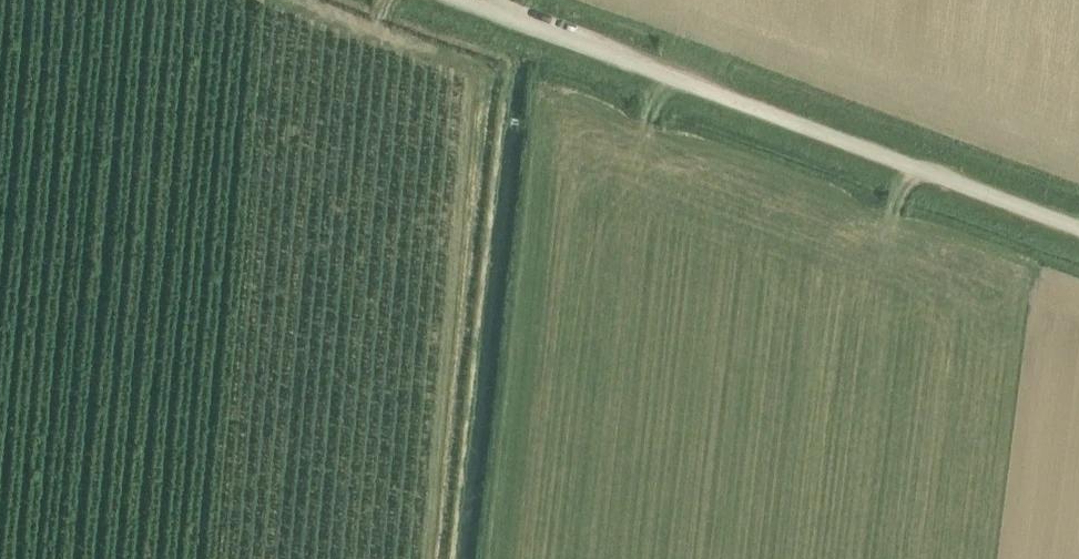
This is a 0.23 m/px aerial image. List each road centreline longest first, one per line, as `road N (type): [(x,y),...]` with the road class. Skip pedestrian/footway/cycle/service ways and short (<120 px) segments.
road 1 (unclassified): [(1078,228),(463,0)]

